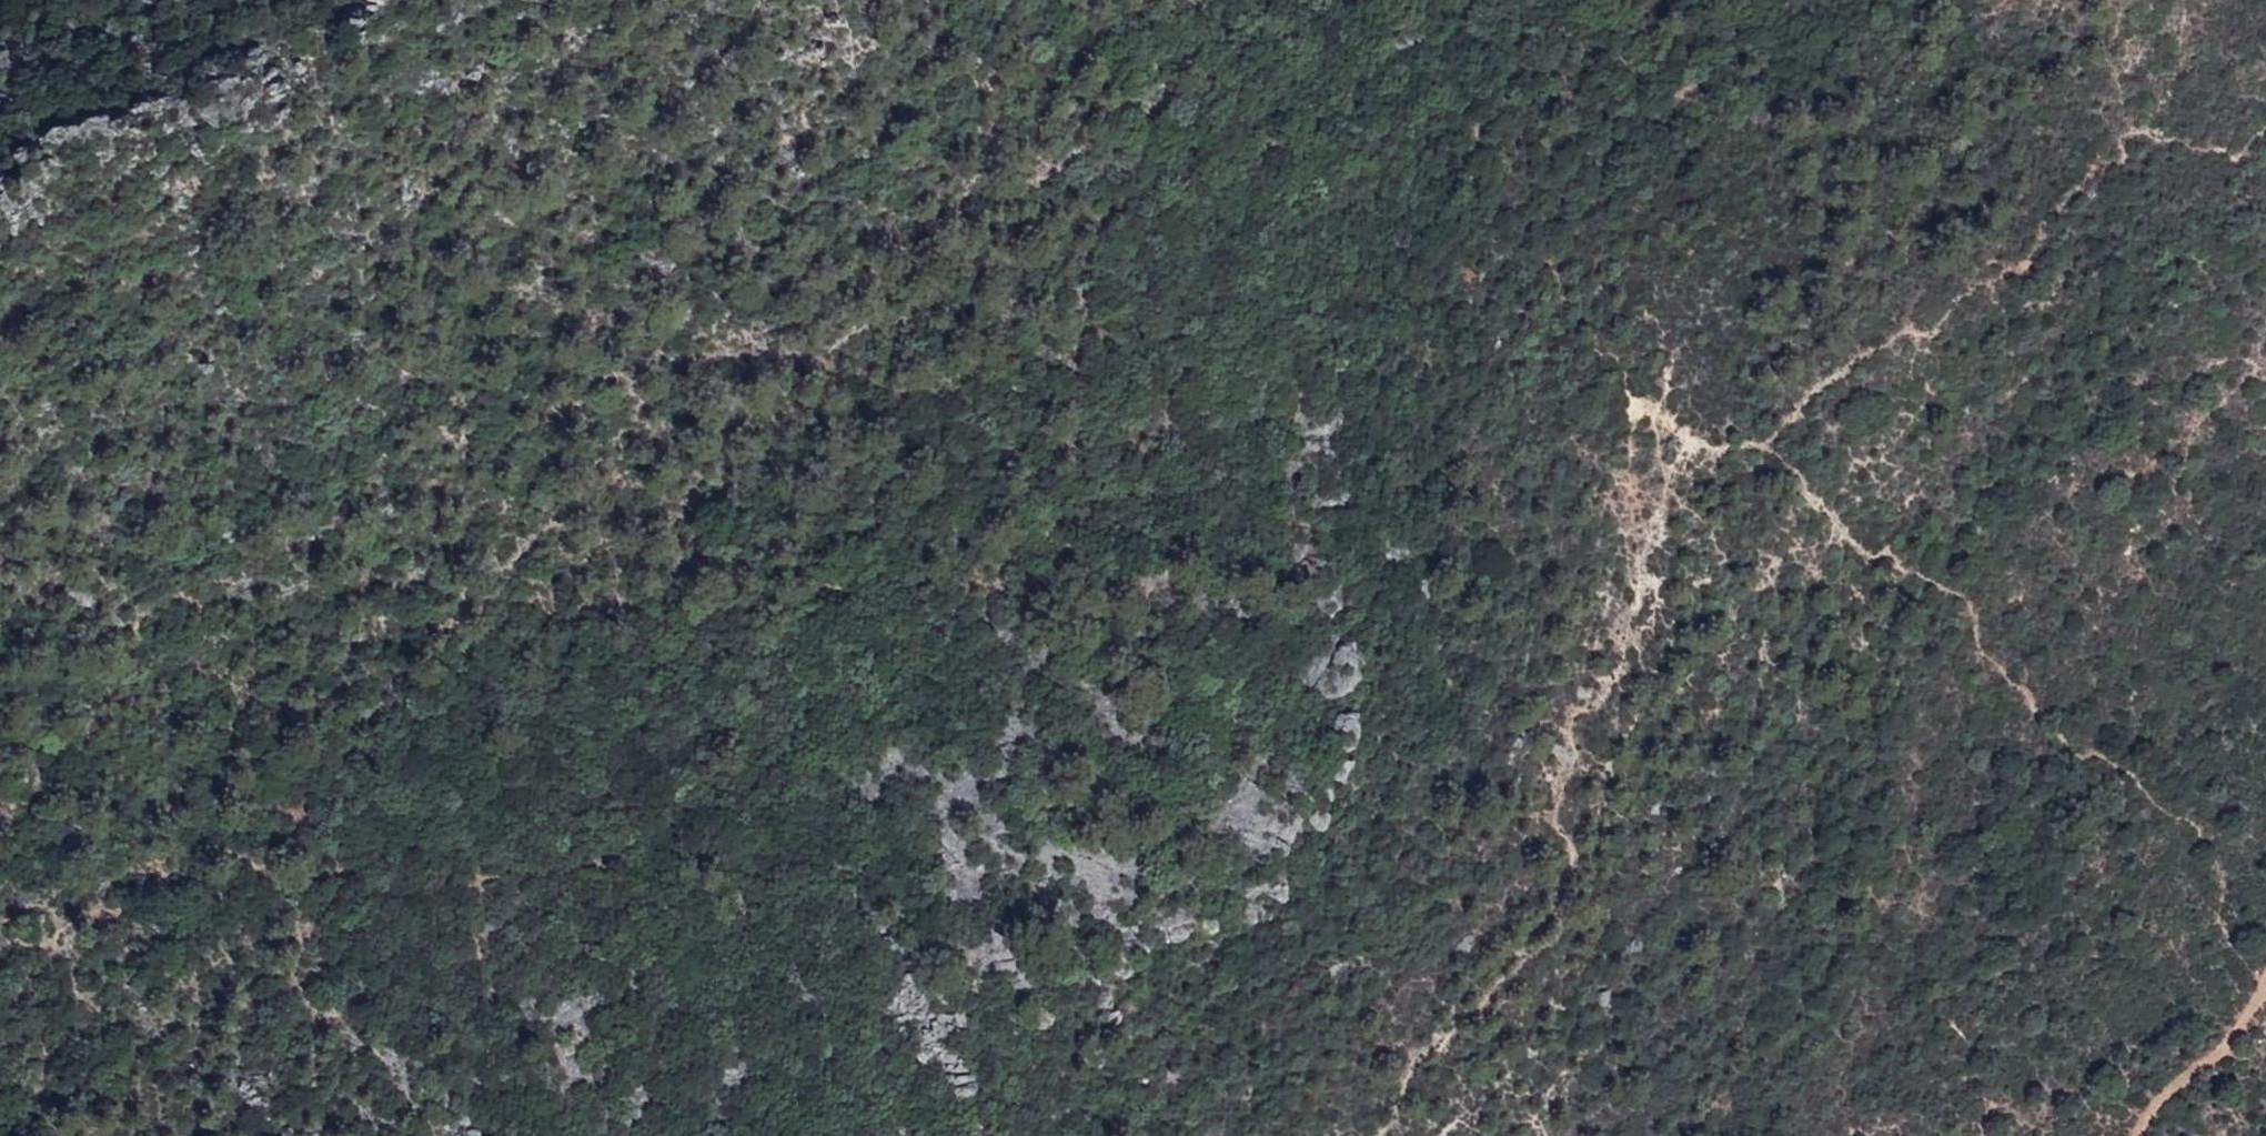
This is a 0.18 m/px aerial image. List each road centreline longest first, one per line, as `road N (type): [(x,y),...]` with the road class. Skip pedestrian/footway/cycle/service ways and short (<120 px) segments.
road 1 (track): [(2141,1135),(2155,1107),(2228,1046),(2265,983)]

